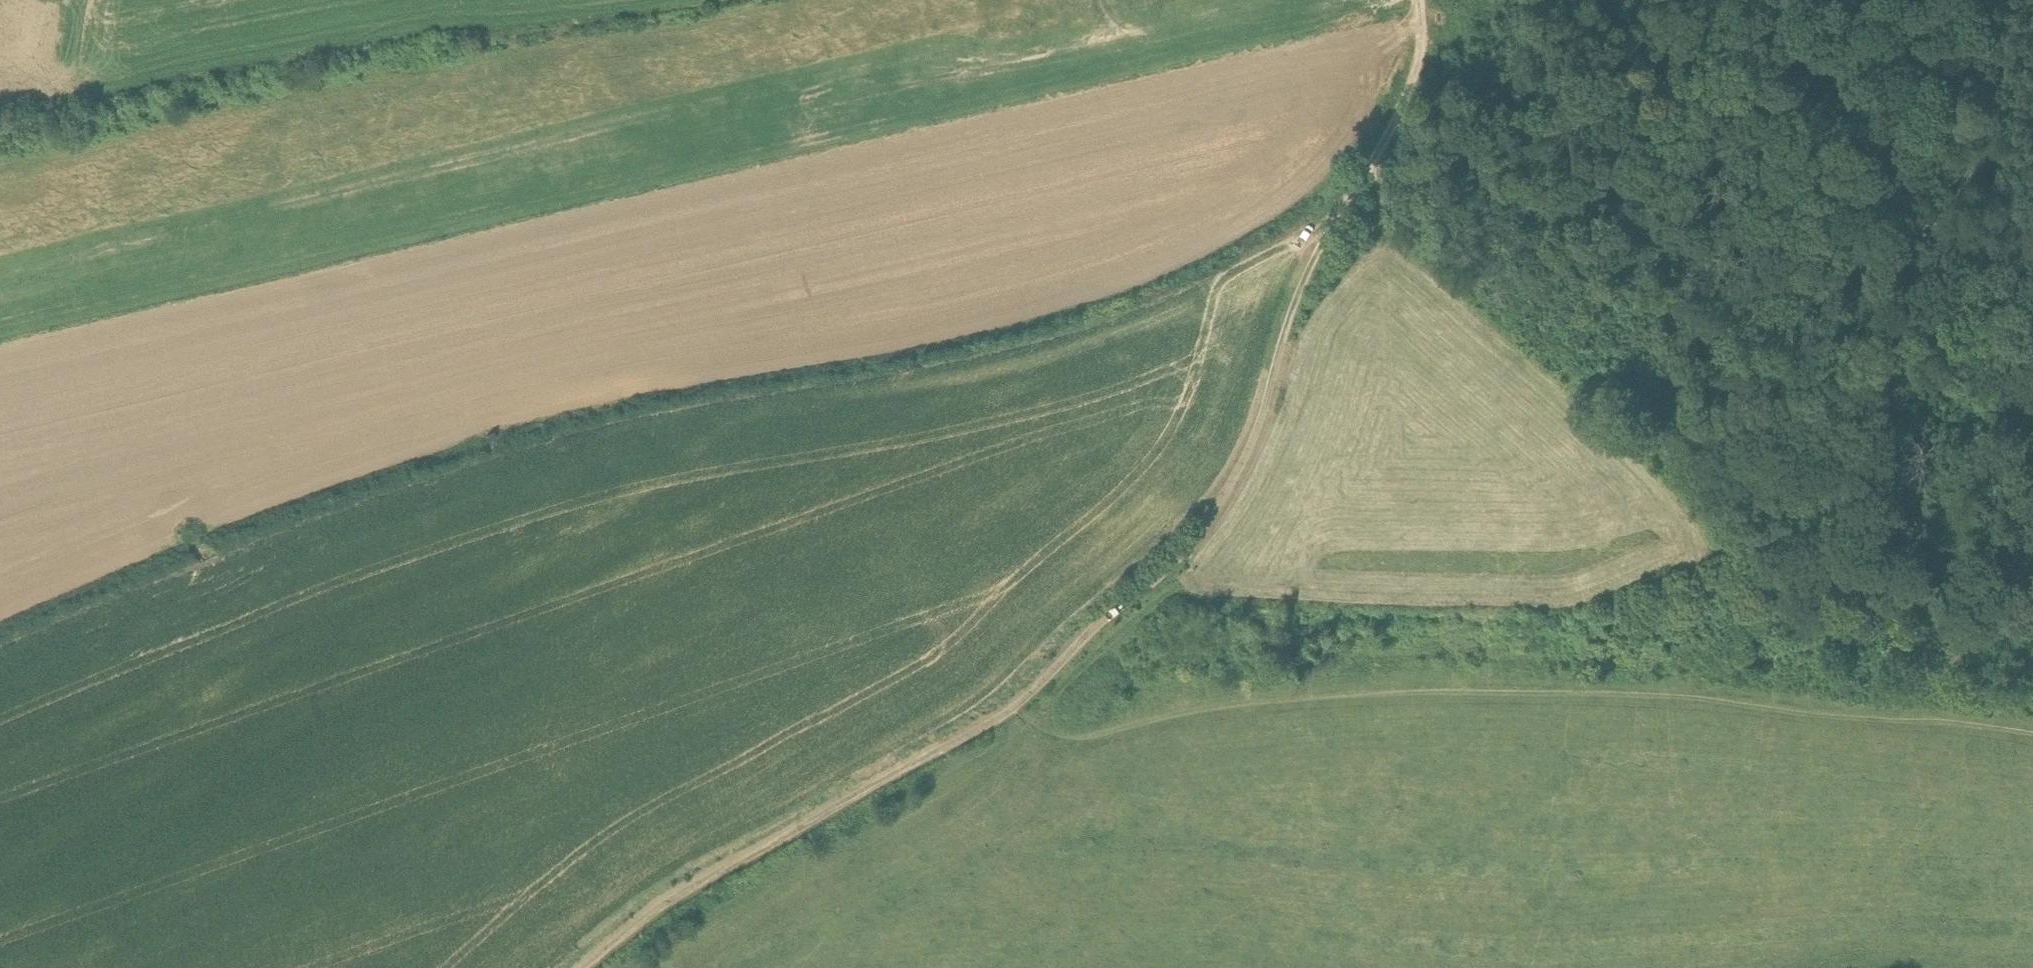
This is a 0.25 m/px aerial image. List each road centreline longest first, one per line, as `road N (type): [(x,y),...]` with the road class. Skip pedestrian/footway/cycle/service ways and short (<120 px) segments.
road 1 (track): [(586,967),(681,895),(1012,709),(1173,564),(1235,476),(1310,271),(1378,152)]
road 2 (track): [(1378,152),(1418,55),(1422,0)]

